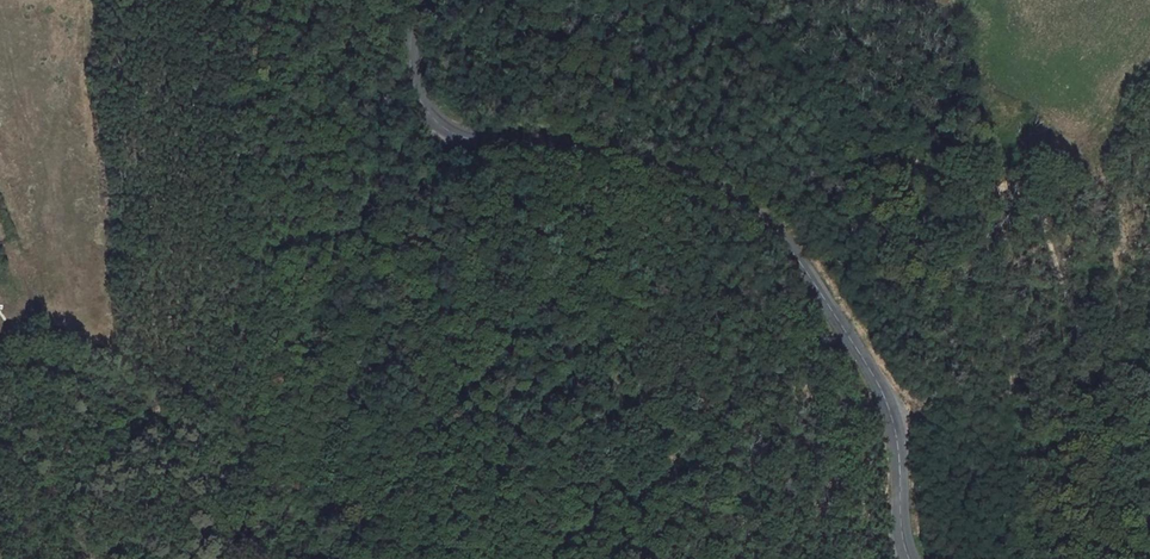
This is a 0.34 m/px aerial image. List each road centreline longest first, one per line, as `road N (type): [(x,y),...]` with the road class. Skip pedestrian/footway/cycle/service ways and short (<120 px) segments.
road 1 (tertiary): [(910,558),(899,423),(796,253),(718,194),(619,161),(476,148),(437,125),(415,73),(428,0)]
road 2 (track): [(1149,387),(1109,356),(1035,205),(1011,187),(931,160),(856,83),(708,0)]
road 3 (track): [(0,444),(80,534),(59,558)]

